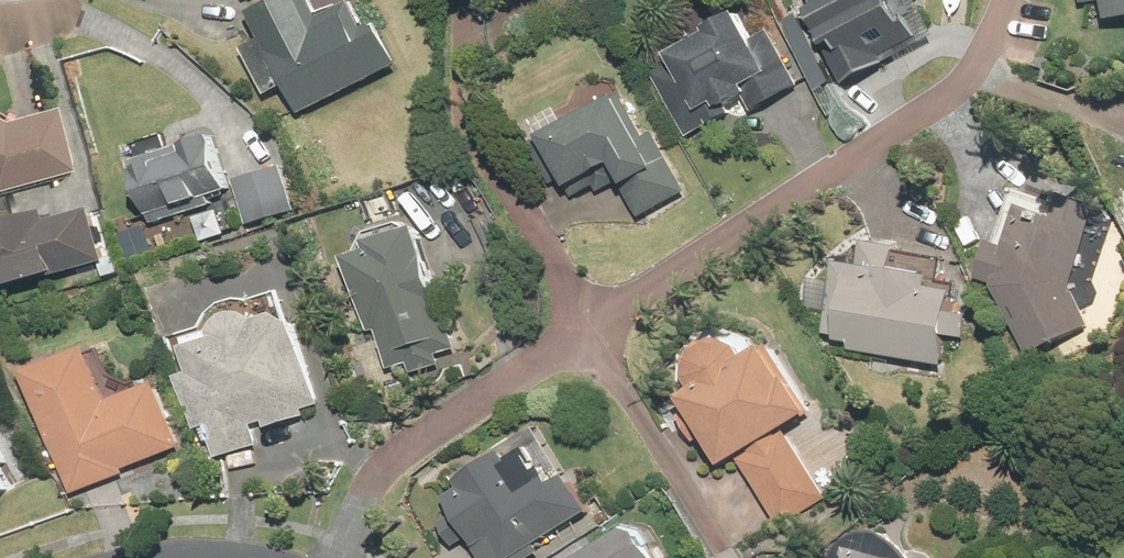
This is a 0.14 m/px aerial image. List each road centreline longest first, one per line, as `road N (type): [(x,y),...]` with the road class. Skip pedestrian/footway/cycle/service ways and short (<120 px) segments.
road 1 (residential): [(1005,0),(984,53),(902,126),(591,336)]
road 2 (residential): [(591,336),(414,449),(323,557)]
road 3 (residential): [(467,29),(489,160),(591,336)]
road 4 (residential): [(591,336),(725,540)]

